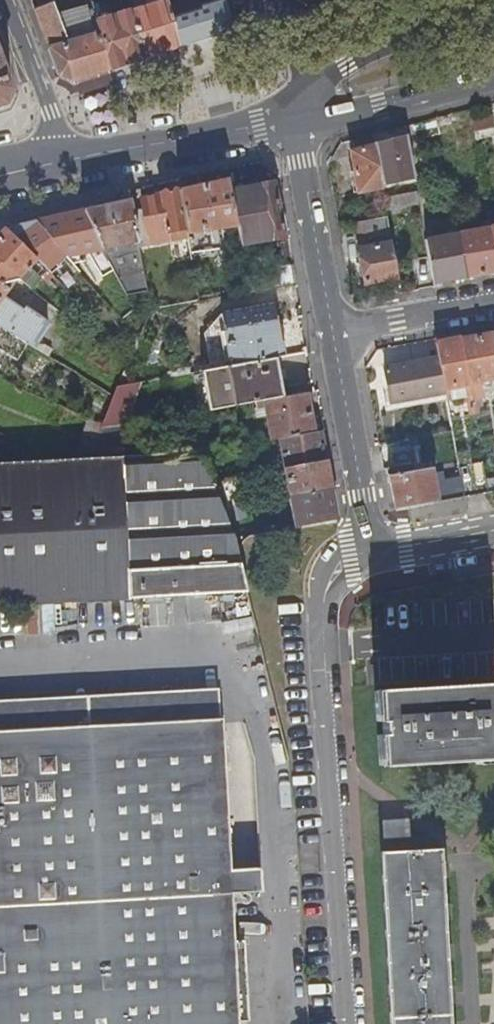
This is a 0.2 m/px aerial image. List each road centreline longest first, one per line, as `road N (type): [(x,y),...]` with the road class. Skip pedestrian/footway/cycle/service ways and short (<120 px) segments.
road 1 (unclassified): [(351,1023),(324,602),(340,570),(375,559)]
road 2 (tertiary): [(68,162),(301,121)]
road 3 (residential): [(493,2),(345,61),(316,86),(301,121)]
road 4 (residential): [(375,559),(336,335)]
road 5 (residential): [(336,335),(301,121)]
road 6 (tertiary): [(301,121),(493,77)]
road 7 (residential): [(8,0),(68,162)]
road 8 (residential): [(336,335),(493,305)]
road 9 (residential): [(301,121),(300,70),(281,0)]
road 10 (unclassified): [(375,559),(493,537)]

